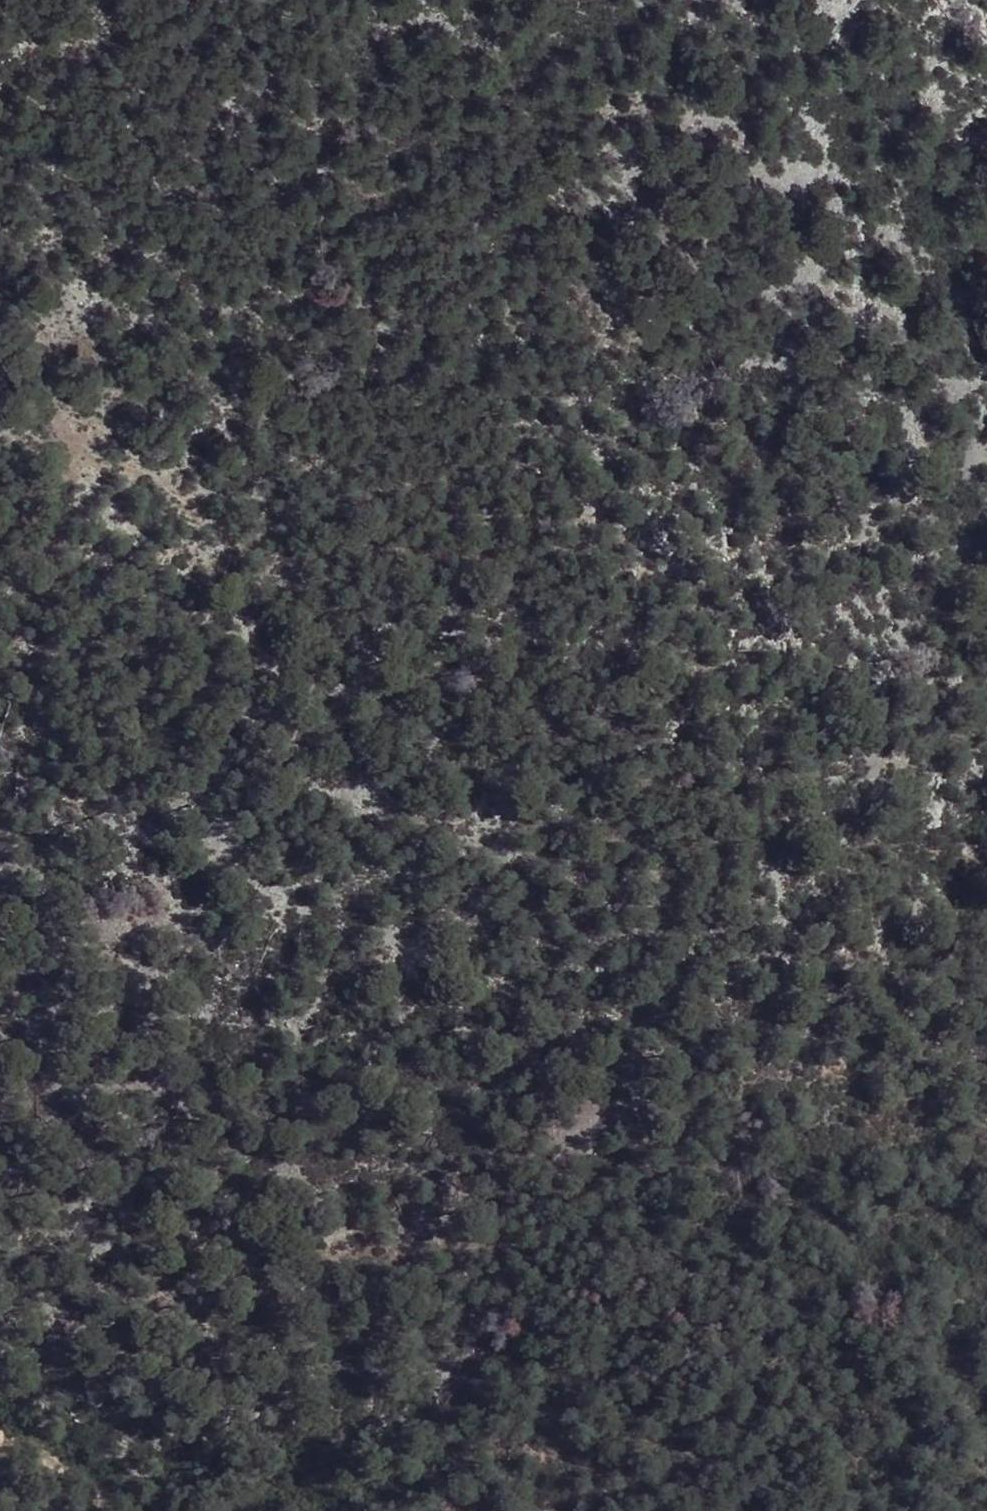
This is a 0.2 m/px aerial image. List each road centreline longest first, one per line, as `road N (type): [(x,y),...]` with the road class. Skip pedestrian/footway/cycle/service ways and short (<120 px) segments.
road 1 (track): [(155,1510),(69,1446),(0,1411)]

